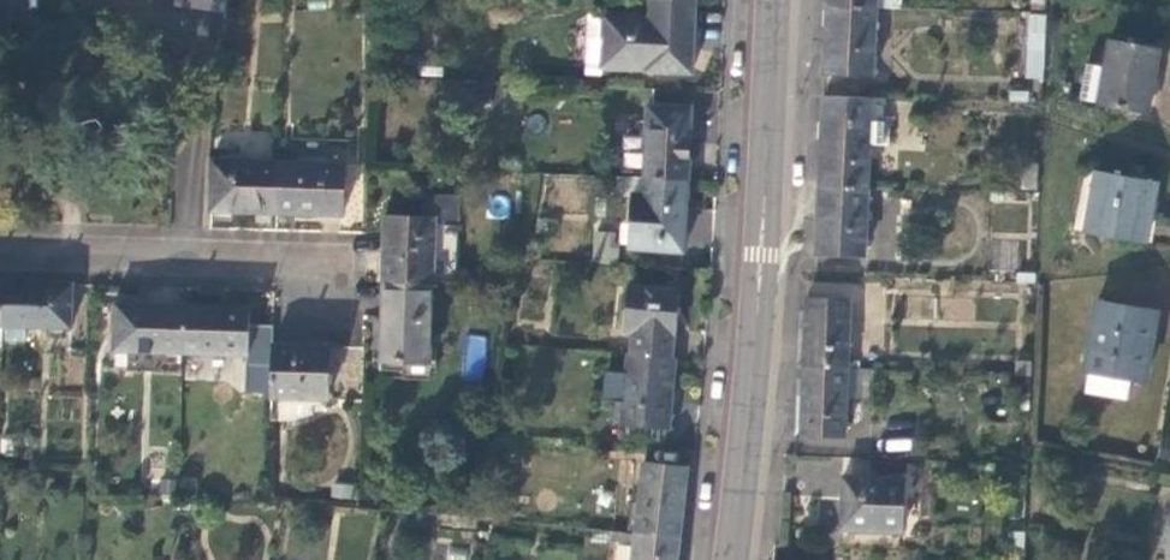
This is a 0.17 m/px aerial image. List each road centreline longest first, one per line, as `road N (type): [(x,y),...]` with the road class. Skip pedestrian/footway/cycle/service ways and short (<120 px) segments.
road 1 (secondary): [(773,0),(743,480)]
road 2 (residential): [(0,245),(350,255)]

